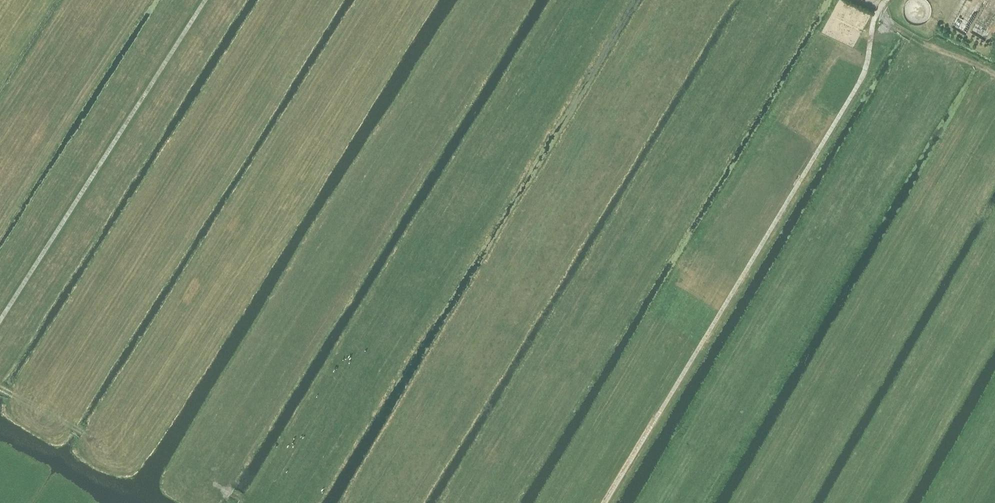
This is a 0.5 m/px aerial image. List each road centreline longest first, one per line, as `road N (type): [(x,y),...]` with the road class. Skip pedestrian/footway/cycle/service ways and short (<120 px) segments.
road 1 (track): [(606,502),(863,78),(875,21)]
road 2 (track): [(0,321),(205,0)]

